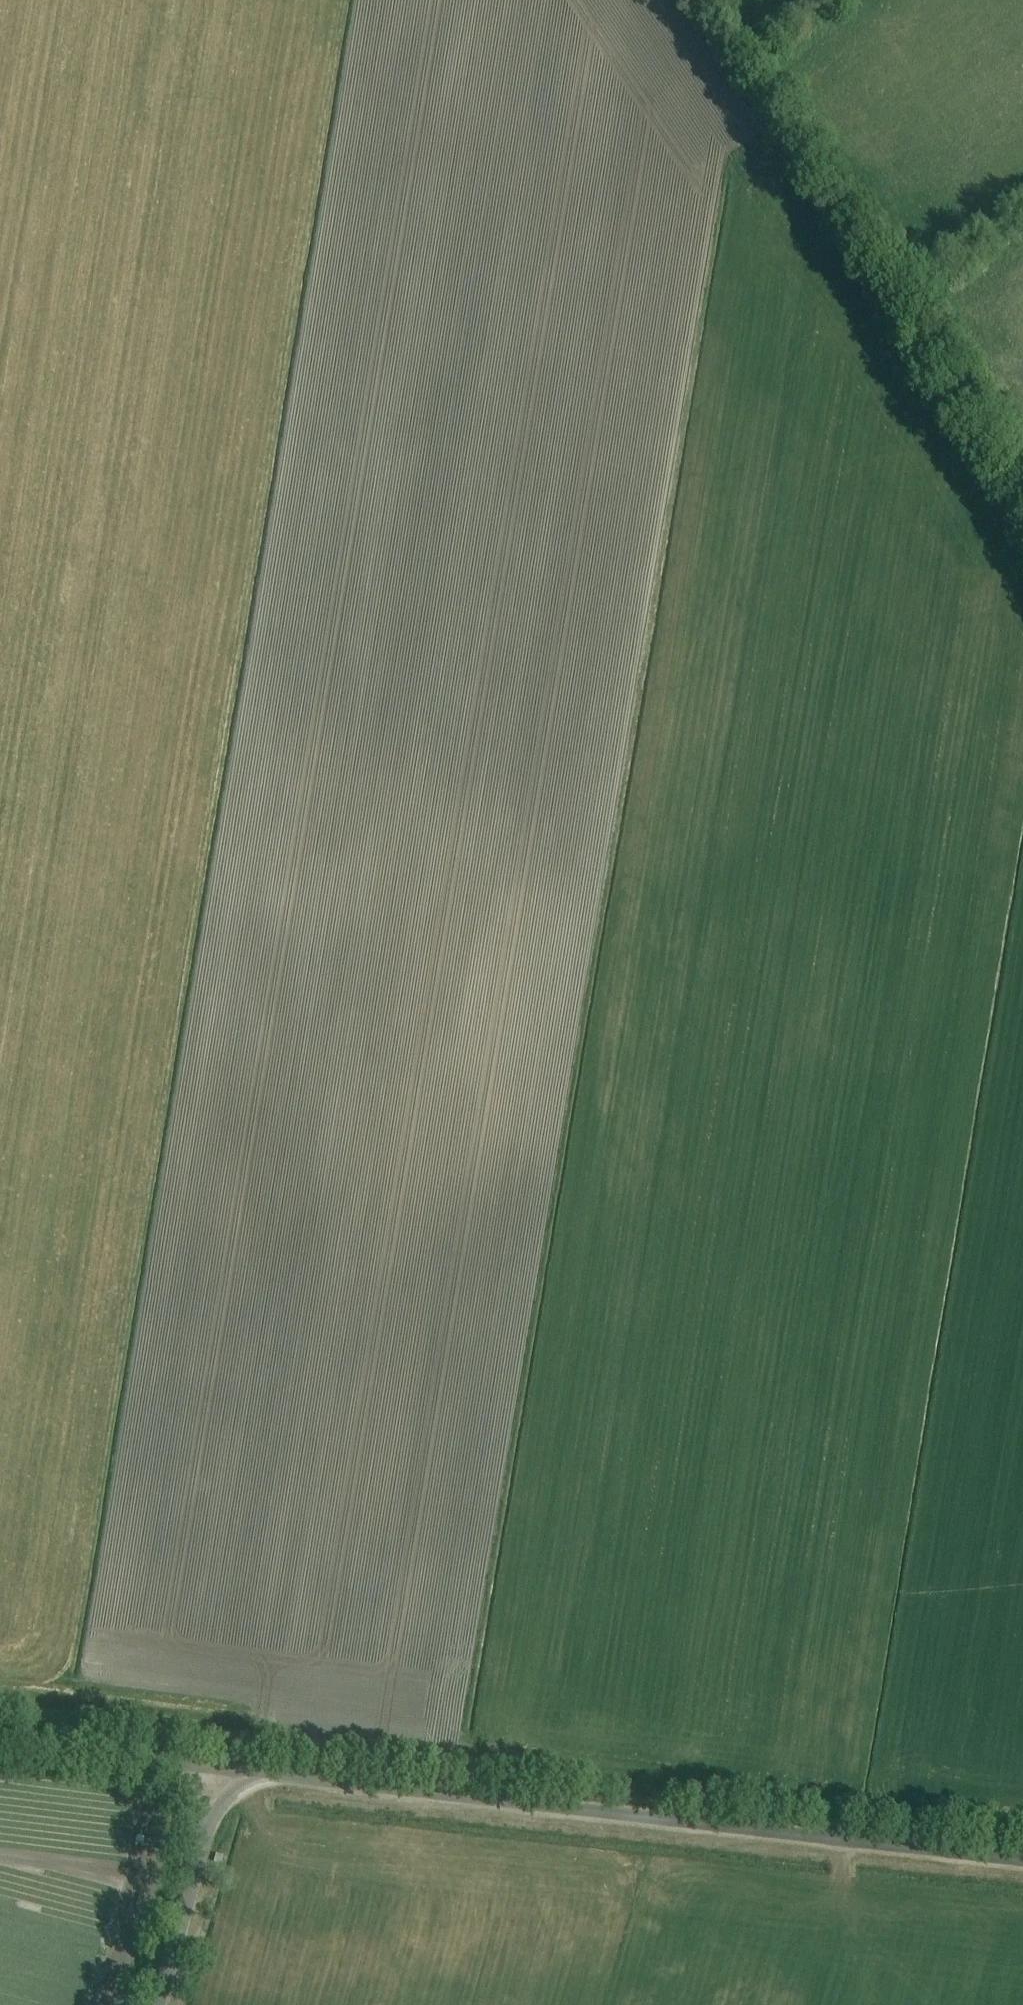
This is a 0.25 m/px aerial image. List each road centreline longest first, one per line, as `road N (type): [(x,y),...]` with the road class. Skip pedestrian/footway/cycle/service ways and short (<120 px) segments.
road 1 (unclassified): [(256,1773),(1022,1860)]
road 2 (unclassified): [(155,2004),(204,1831)]
road 3 (unclassified): [(158,1763),(0,1743)]

